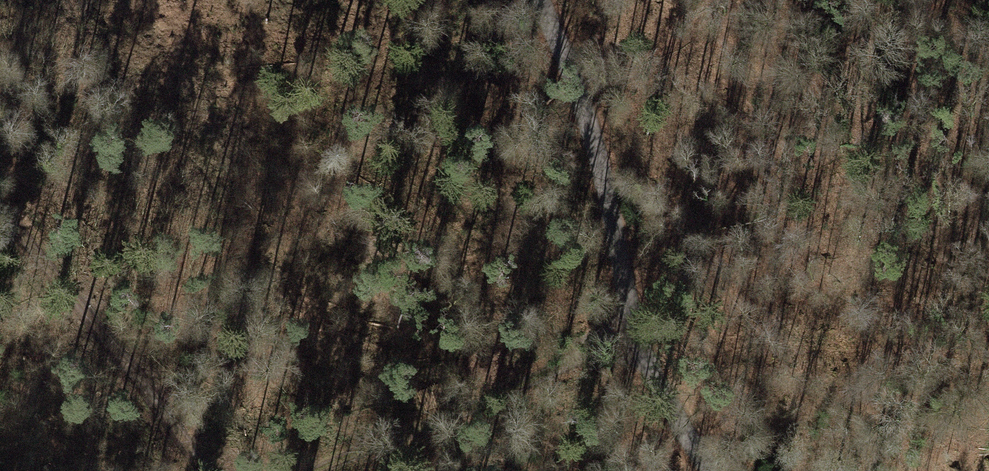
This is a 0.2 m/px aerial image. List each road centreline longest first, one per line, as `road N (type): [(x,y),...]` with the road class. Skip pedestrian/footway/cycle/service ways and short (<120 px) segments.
road 1 (residential): [(542,0),(571,60),(608,183),(637,330),(663,399),(711,470)]
road 2 (track): [(637,330),(316,470)]
road 3 (track): [(207,470),(0,203)]

